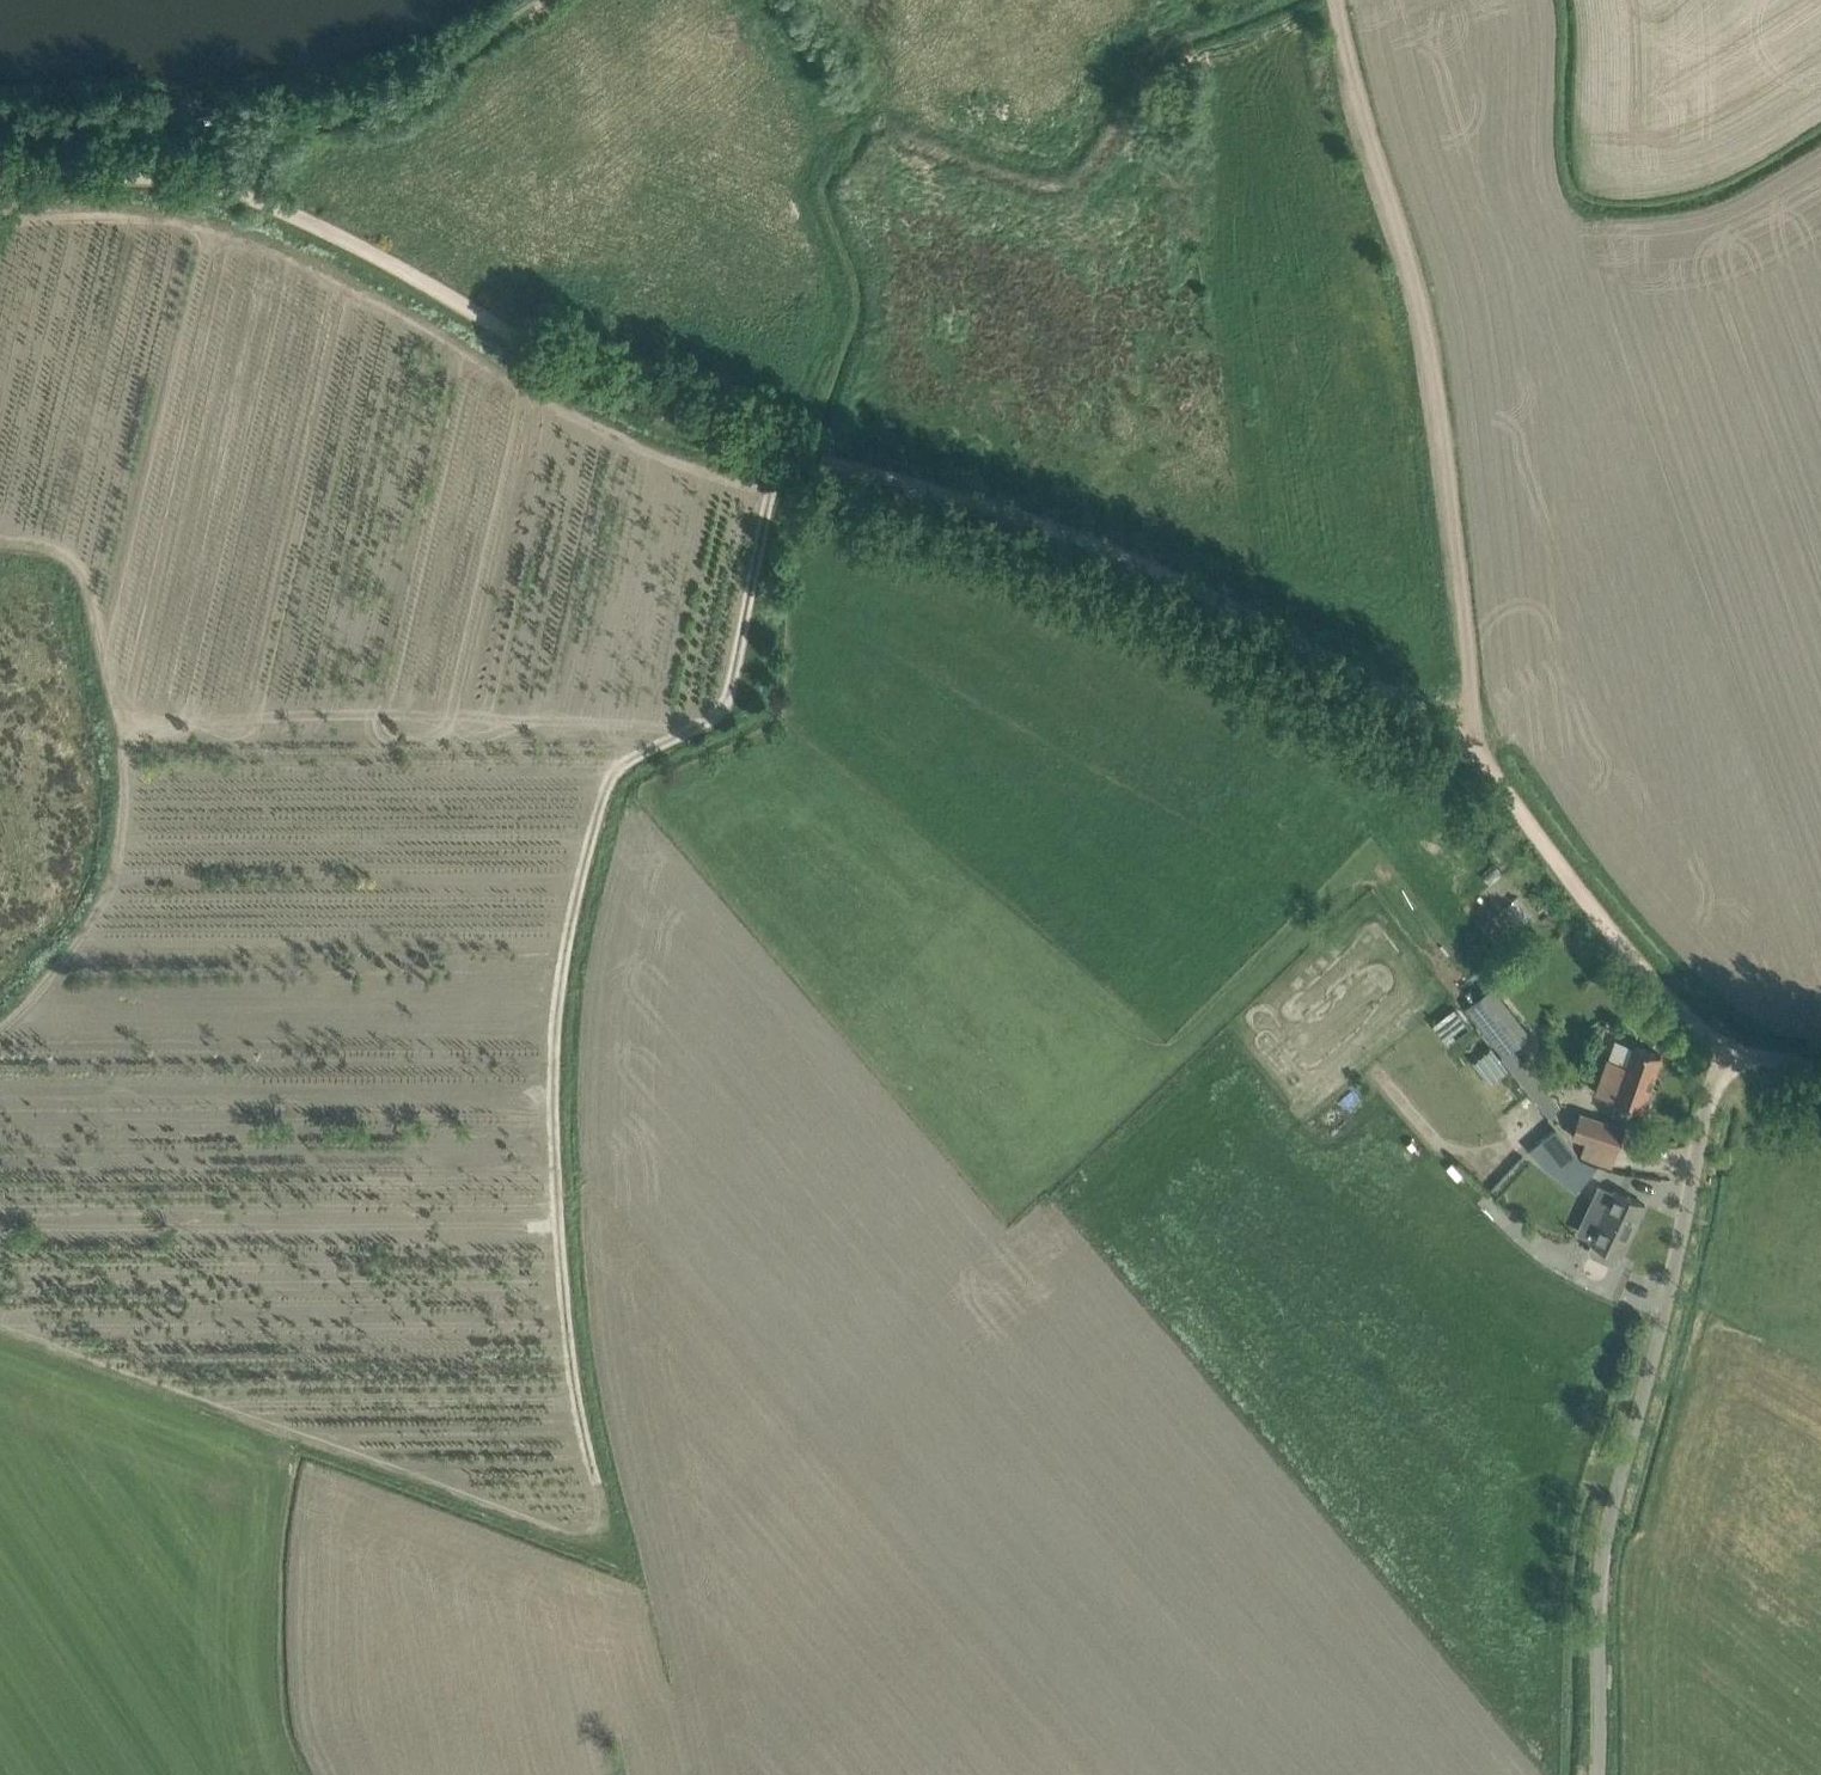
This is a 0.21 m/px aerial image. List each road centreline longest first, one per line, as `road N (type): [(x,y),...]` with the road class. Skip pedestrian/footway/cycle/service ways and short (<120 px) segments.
road 1 (track): [(1454,732),(1169,576),(914,484),(636,403),(383,259),(243,198)]
road 2 (track): [(1454,732),(1469,685),(1433,372),(1340,0)]
road 3 (unclassified): [(1602,1774),(1612,1562),(1714,1074),(1732,1059)]
road 4 (track): [(1732,1059),(1641,972),(1454,732)]
road 5 (track): [(243,198),(166,182),(0,175)]

